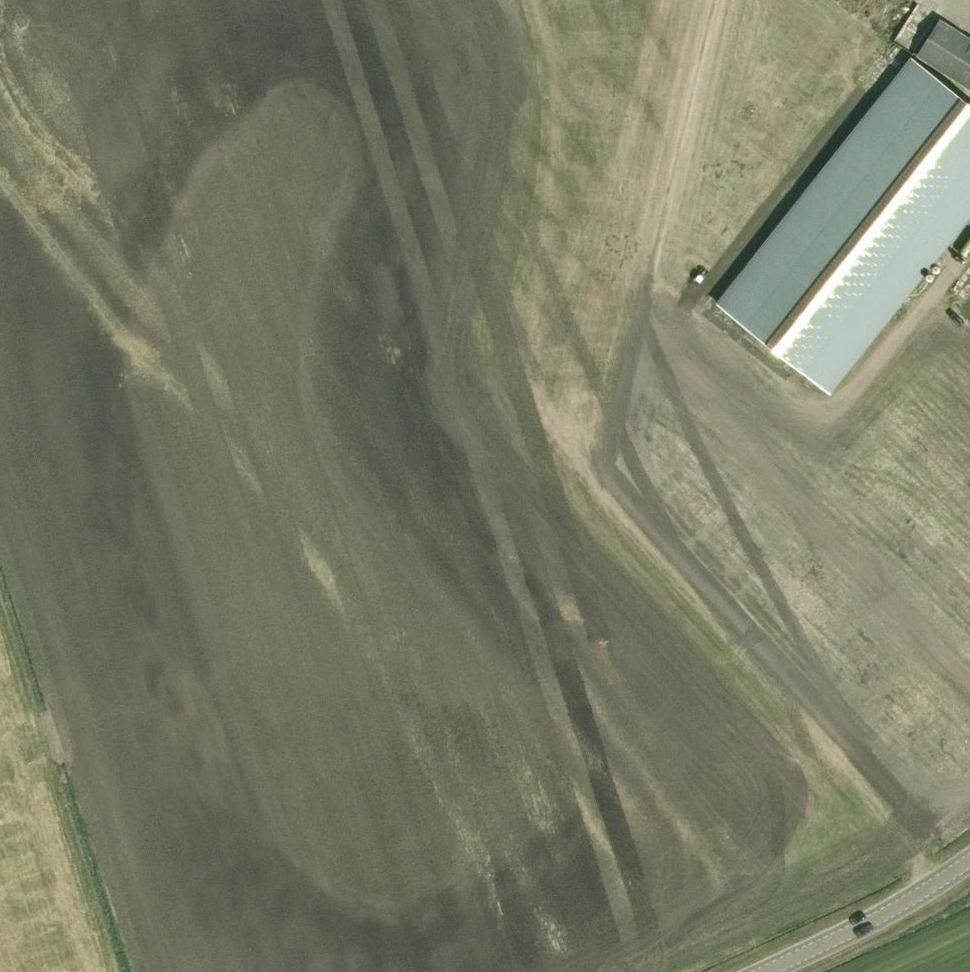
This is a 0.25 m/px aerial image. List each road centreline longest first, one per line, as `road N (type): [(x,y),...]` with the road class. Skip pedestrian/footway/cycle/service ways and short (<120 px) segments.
road 1 (tertiary): [(772,971),(871,925),(969,863)]

